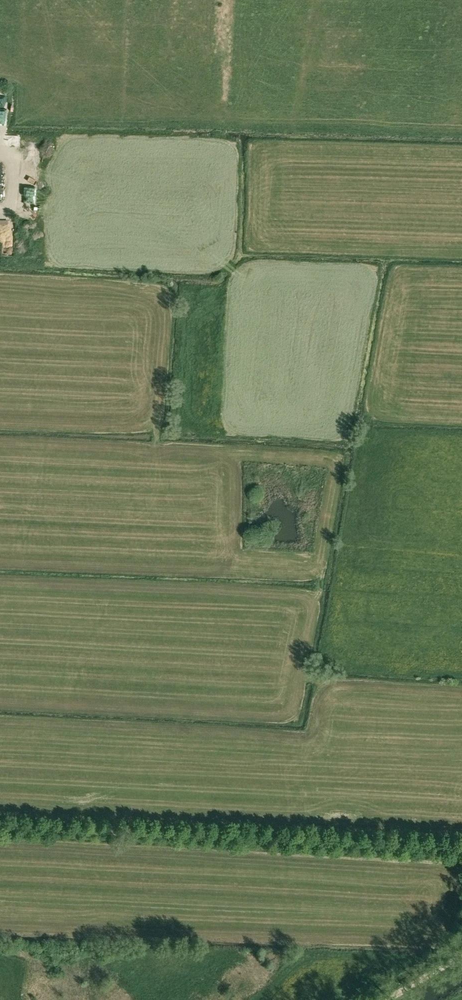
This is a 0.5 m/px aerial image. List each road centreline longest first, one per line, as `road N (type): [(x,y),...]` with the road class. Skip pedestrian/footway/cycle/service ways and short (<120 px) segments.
road 1 (track): [(0,826),(461,848)]

